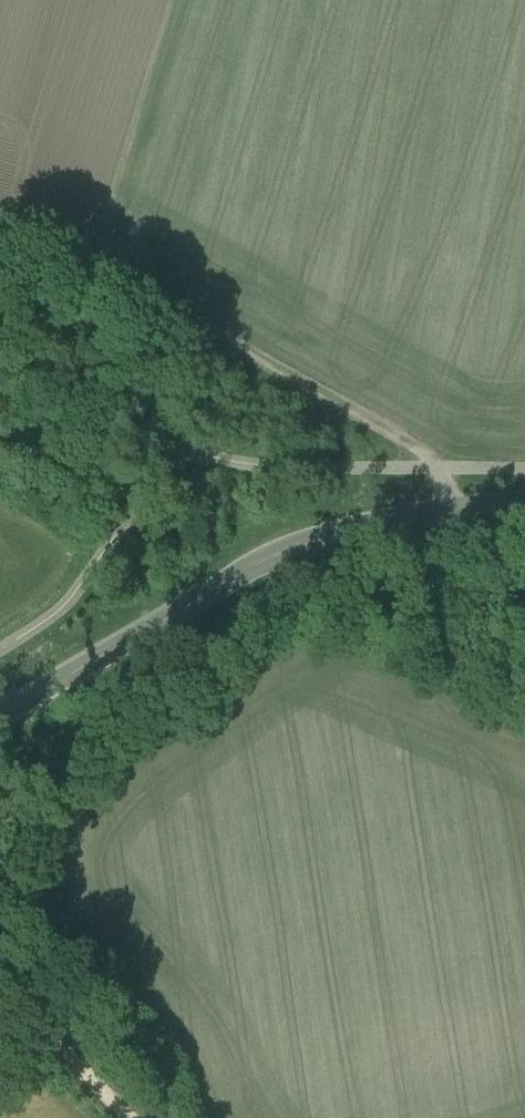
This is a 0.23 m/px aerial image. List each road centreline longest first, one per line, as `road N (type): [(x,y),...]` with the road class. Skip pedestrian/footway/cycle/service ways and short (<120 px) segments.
road 1 (secondary): [(0,716),(284,551),(450,508),(524,505)]
road 2 (track): [(0,220),(146,292),(374,422),(436,468)]
road 3 (track): [(133,1117),(0,976)]

